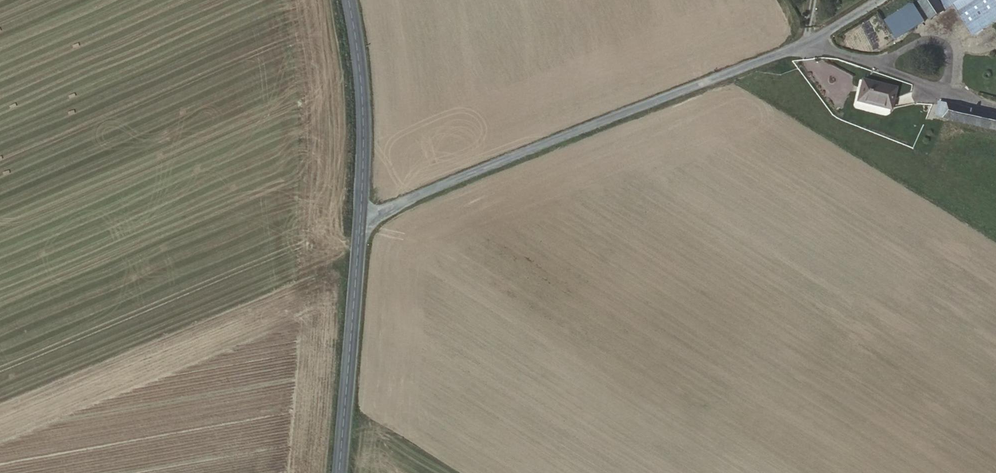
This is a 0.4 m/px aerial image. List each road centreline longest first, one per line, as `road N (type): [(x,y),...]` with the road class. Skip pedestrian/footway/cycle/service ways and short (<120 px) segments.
road 1 (unclassified): [(359,218),(798,47),(878,0)]
road 2 (tertiary): [(359,218),(339,472)]
road 3 (tertiary): [(346,0),(362,102),(359,218)]

